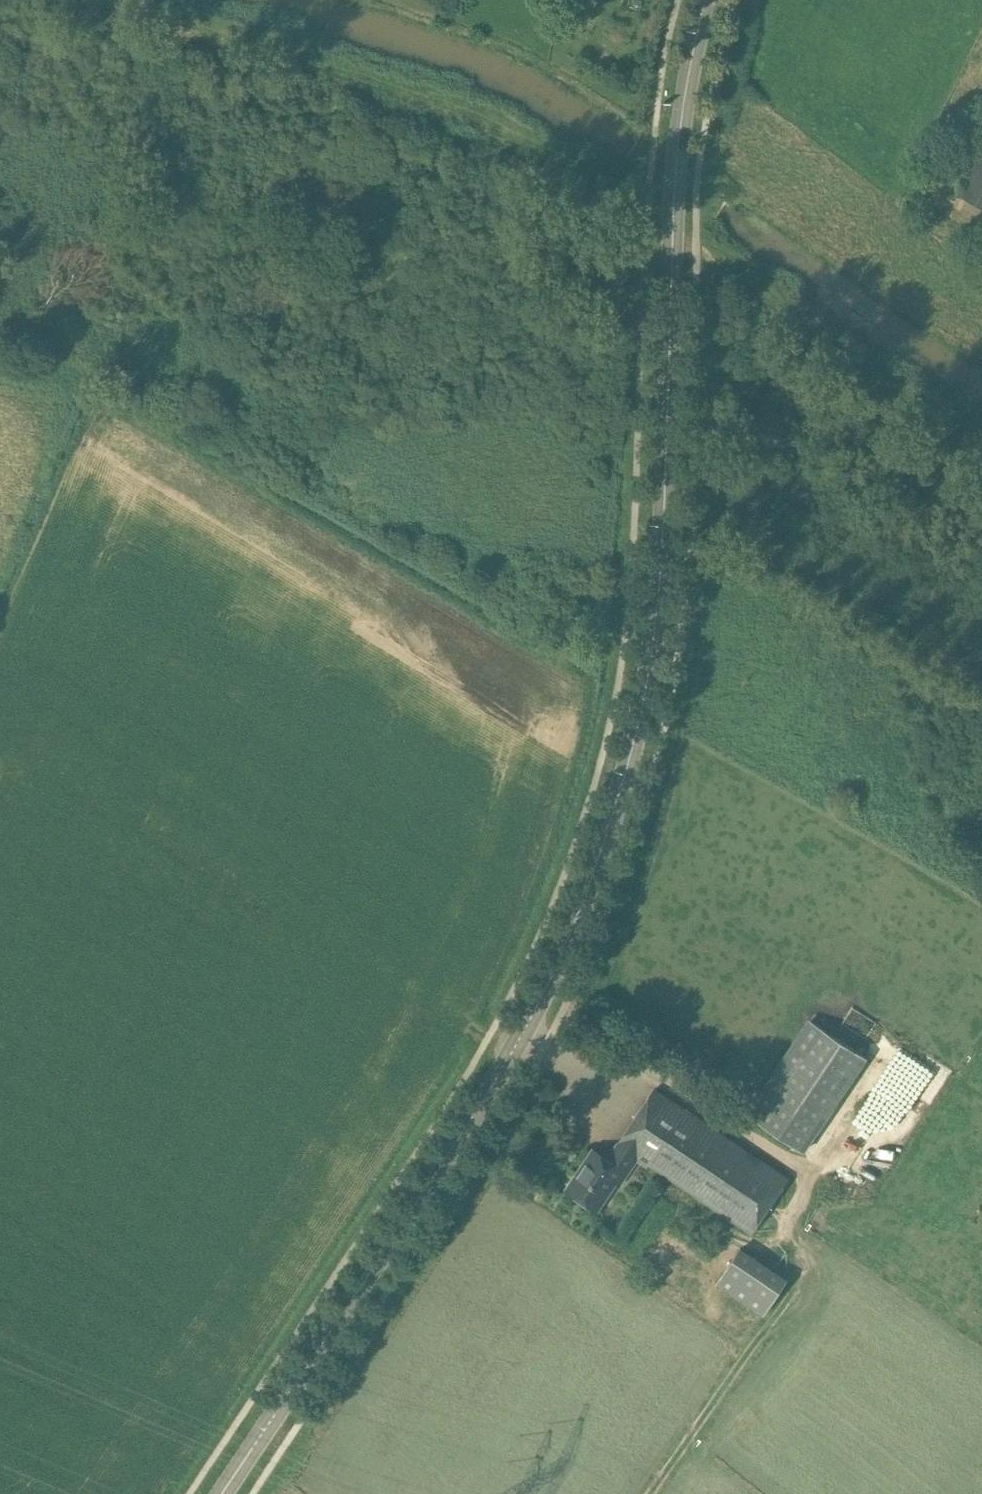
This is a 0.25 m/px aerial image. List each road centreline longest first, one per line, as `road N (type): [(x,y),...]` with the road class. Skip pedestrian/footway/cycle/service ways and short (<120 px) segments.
road 1 (tertiary): [(221,1493),(448,1157),(533,1015),(624,789),(656,632),(675,217),(704,0)]

